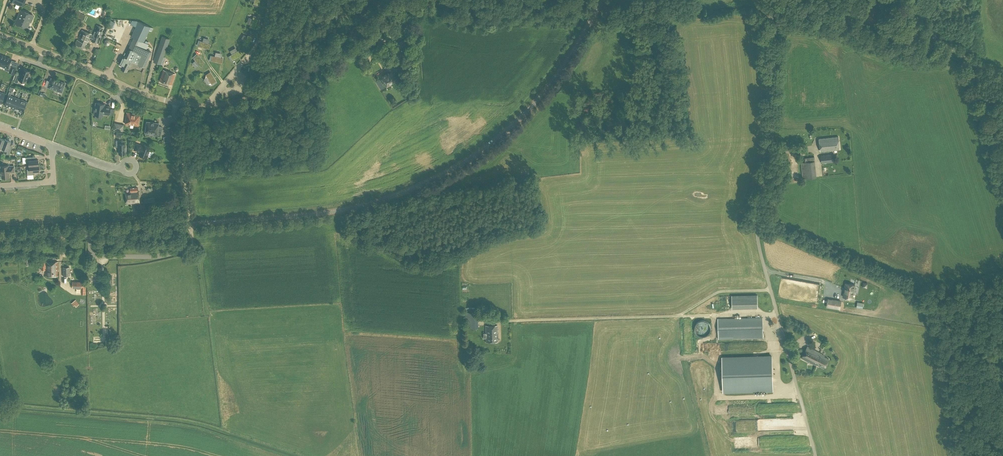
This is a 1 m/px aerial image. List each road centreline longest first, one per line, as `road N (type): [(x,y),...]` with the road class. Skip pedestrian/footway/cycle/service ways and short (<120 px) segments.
road 1 (tertiary): [(0,239),(375,203),(440,176),(515,124),(560,73),(600,0)]
road 2 (unclassified): [(816,455),(756,230),(770,146),(770,0)]
road 3 (unclassified): [(206,106),(271,89),(406,0)]
road 4 (unclassified): [(974,64),(865,0)]
road 5 (track): [(189,224),(173,104)]

